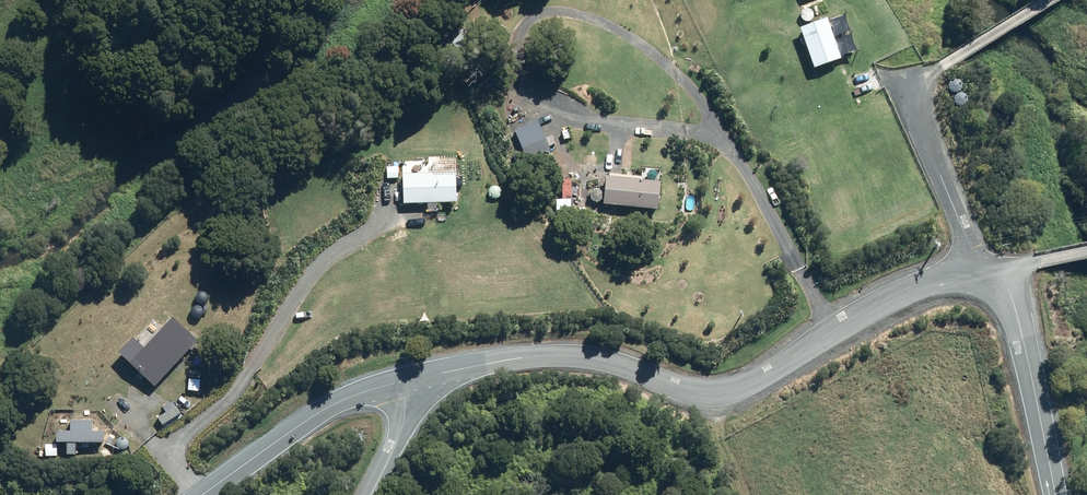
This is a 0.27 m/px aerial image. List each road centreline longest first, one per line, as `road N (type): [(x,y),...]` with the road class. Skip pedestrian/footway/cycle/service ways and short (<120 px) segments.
road 1 (unclassified): [(406,382),(572,357),(720,395),(770,374),(896,295),(979,275)]
road 2 (unclassified): [(205,494),(326,410),(406,382)]
road 3 (unclassified): [(1055,494),(1005,271)]
road 4 (residential): [(979,275),(909,92)]
road 5 (track): [(909,92),(1055,0)]
road 6 (unclassified): [(372,494),(410,418),(406,382)]

